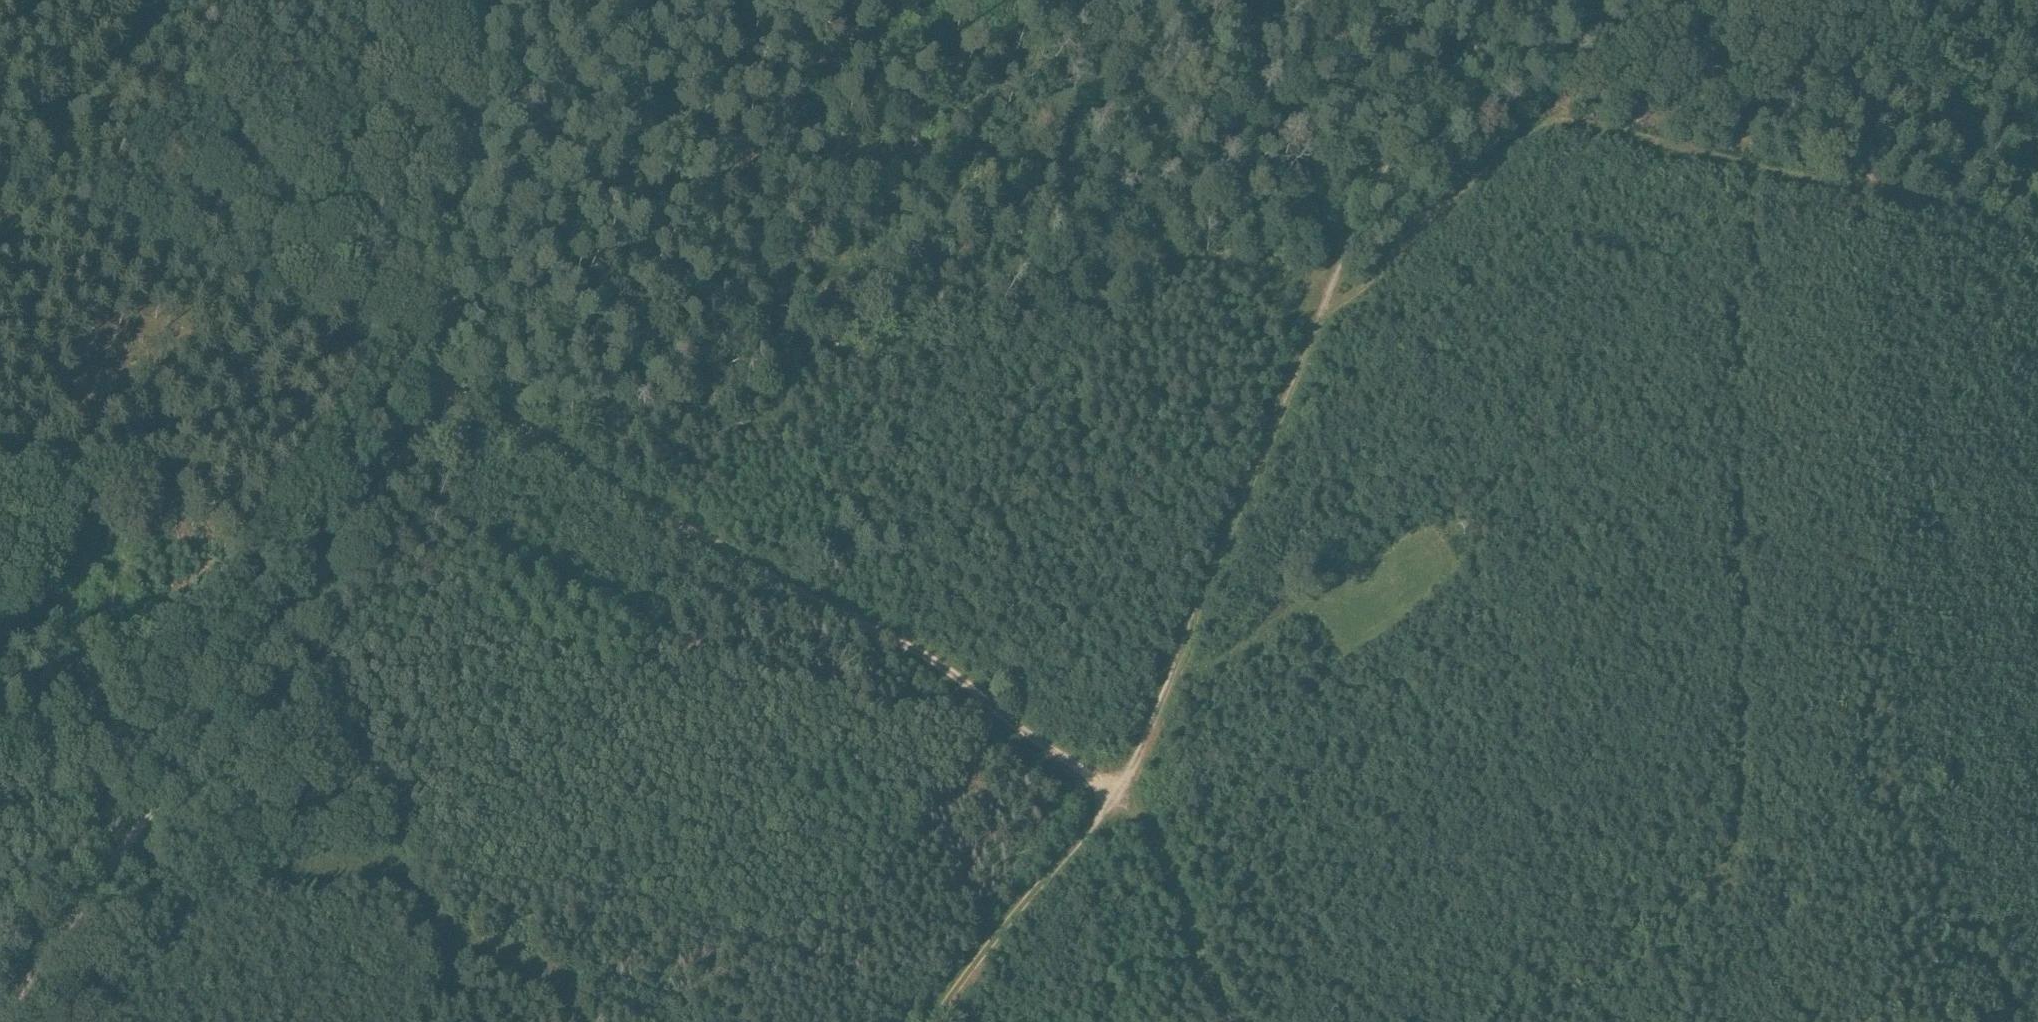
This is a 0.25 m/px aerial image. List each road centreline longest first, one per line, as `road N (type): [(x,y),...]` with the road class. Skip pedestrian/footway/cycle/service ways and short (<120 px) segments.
road 1 (track): [(442,385),(514,419),(705,542),(930,660),(1111,789),(932,1021)]
road 2 (track): [(270,643),(400,461),(442,385),(498,0)]
road 3 (track): [(1111,789),(1147,739),(1320,324)]
road 4 (track): [(0,1017),(270,643)]
road 5 (track): [(1320,324),(1384,174),(1514,0)]
road 6 (track): [(1175,670),(1213,667),(1304,610)]

